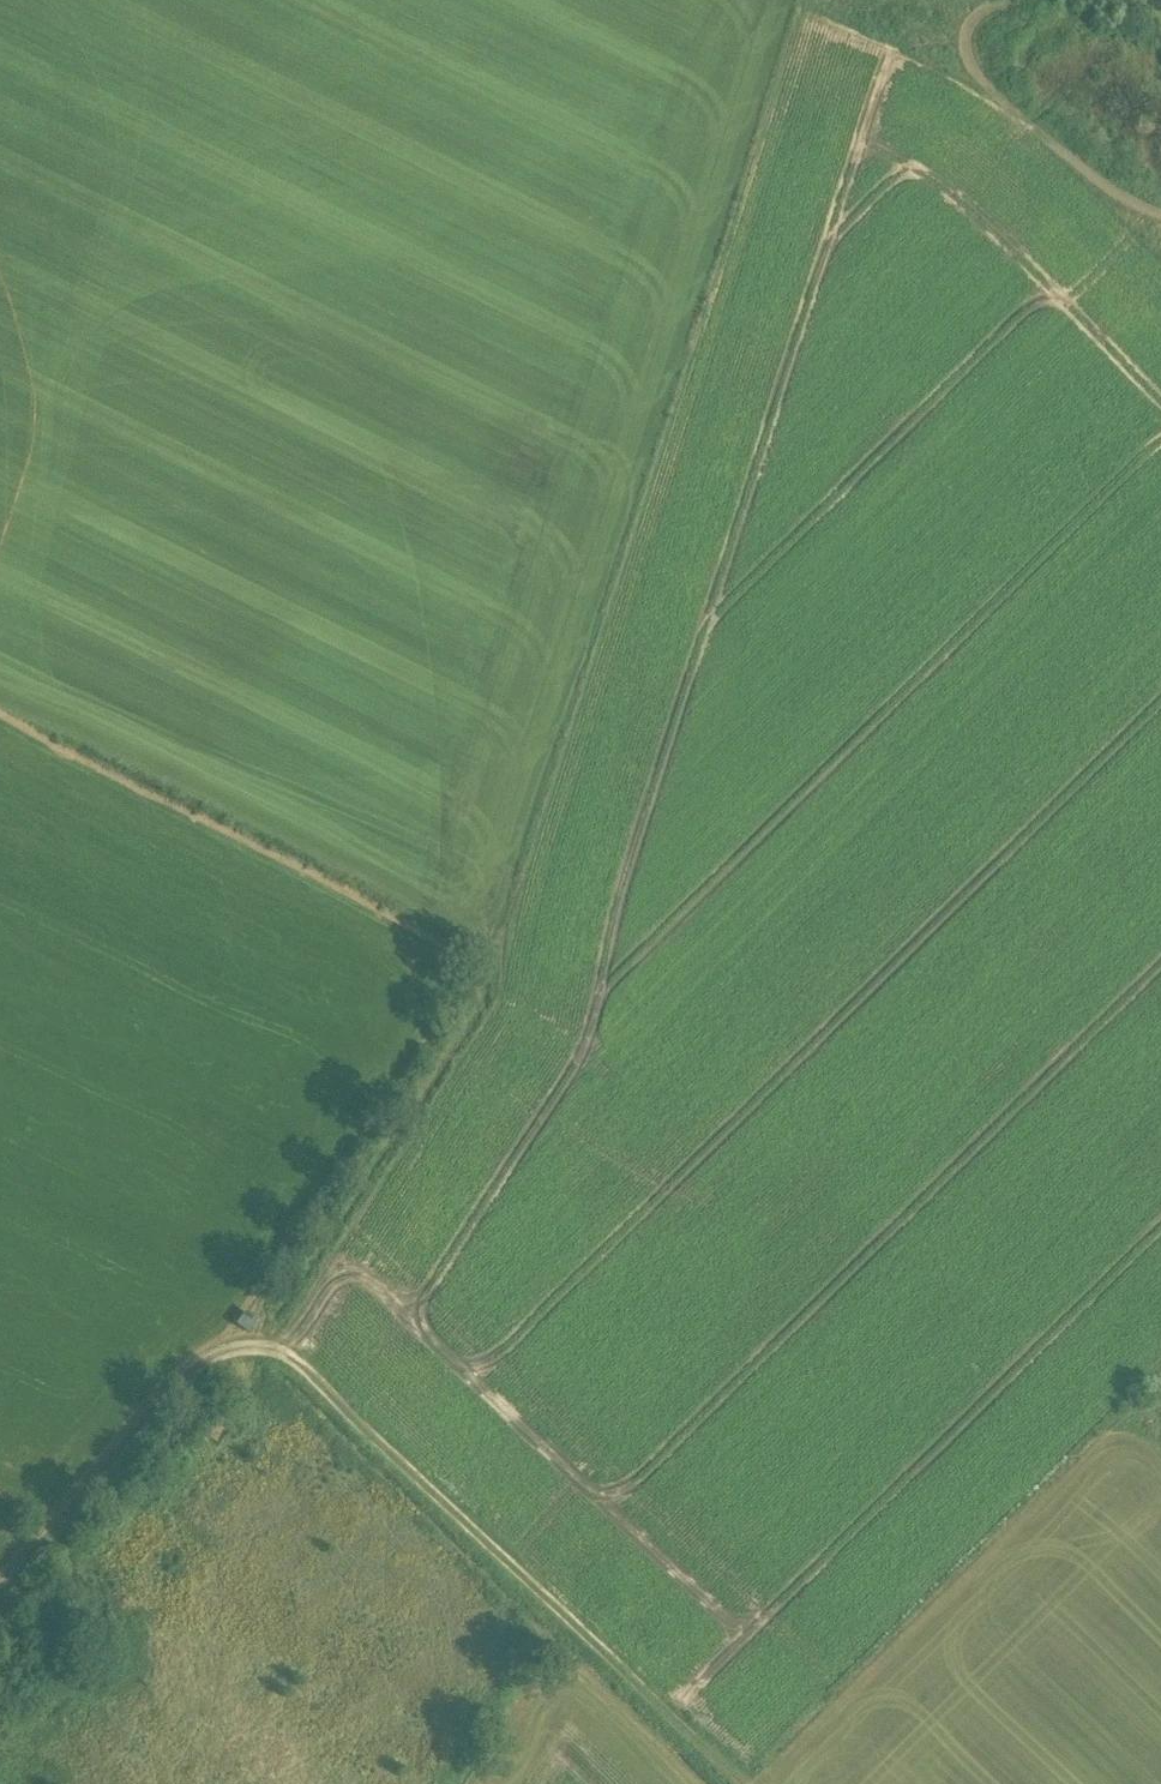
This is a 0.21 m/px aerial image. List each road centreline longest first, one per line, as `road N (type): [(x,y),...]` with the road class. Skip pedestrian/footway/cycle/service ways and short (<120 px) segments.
road 1 (track): [(749,1783),(585,1626)]

